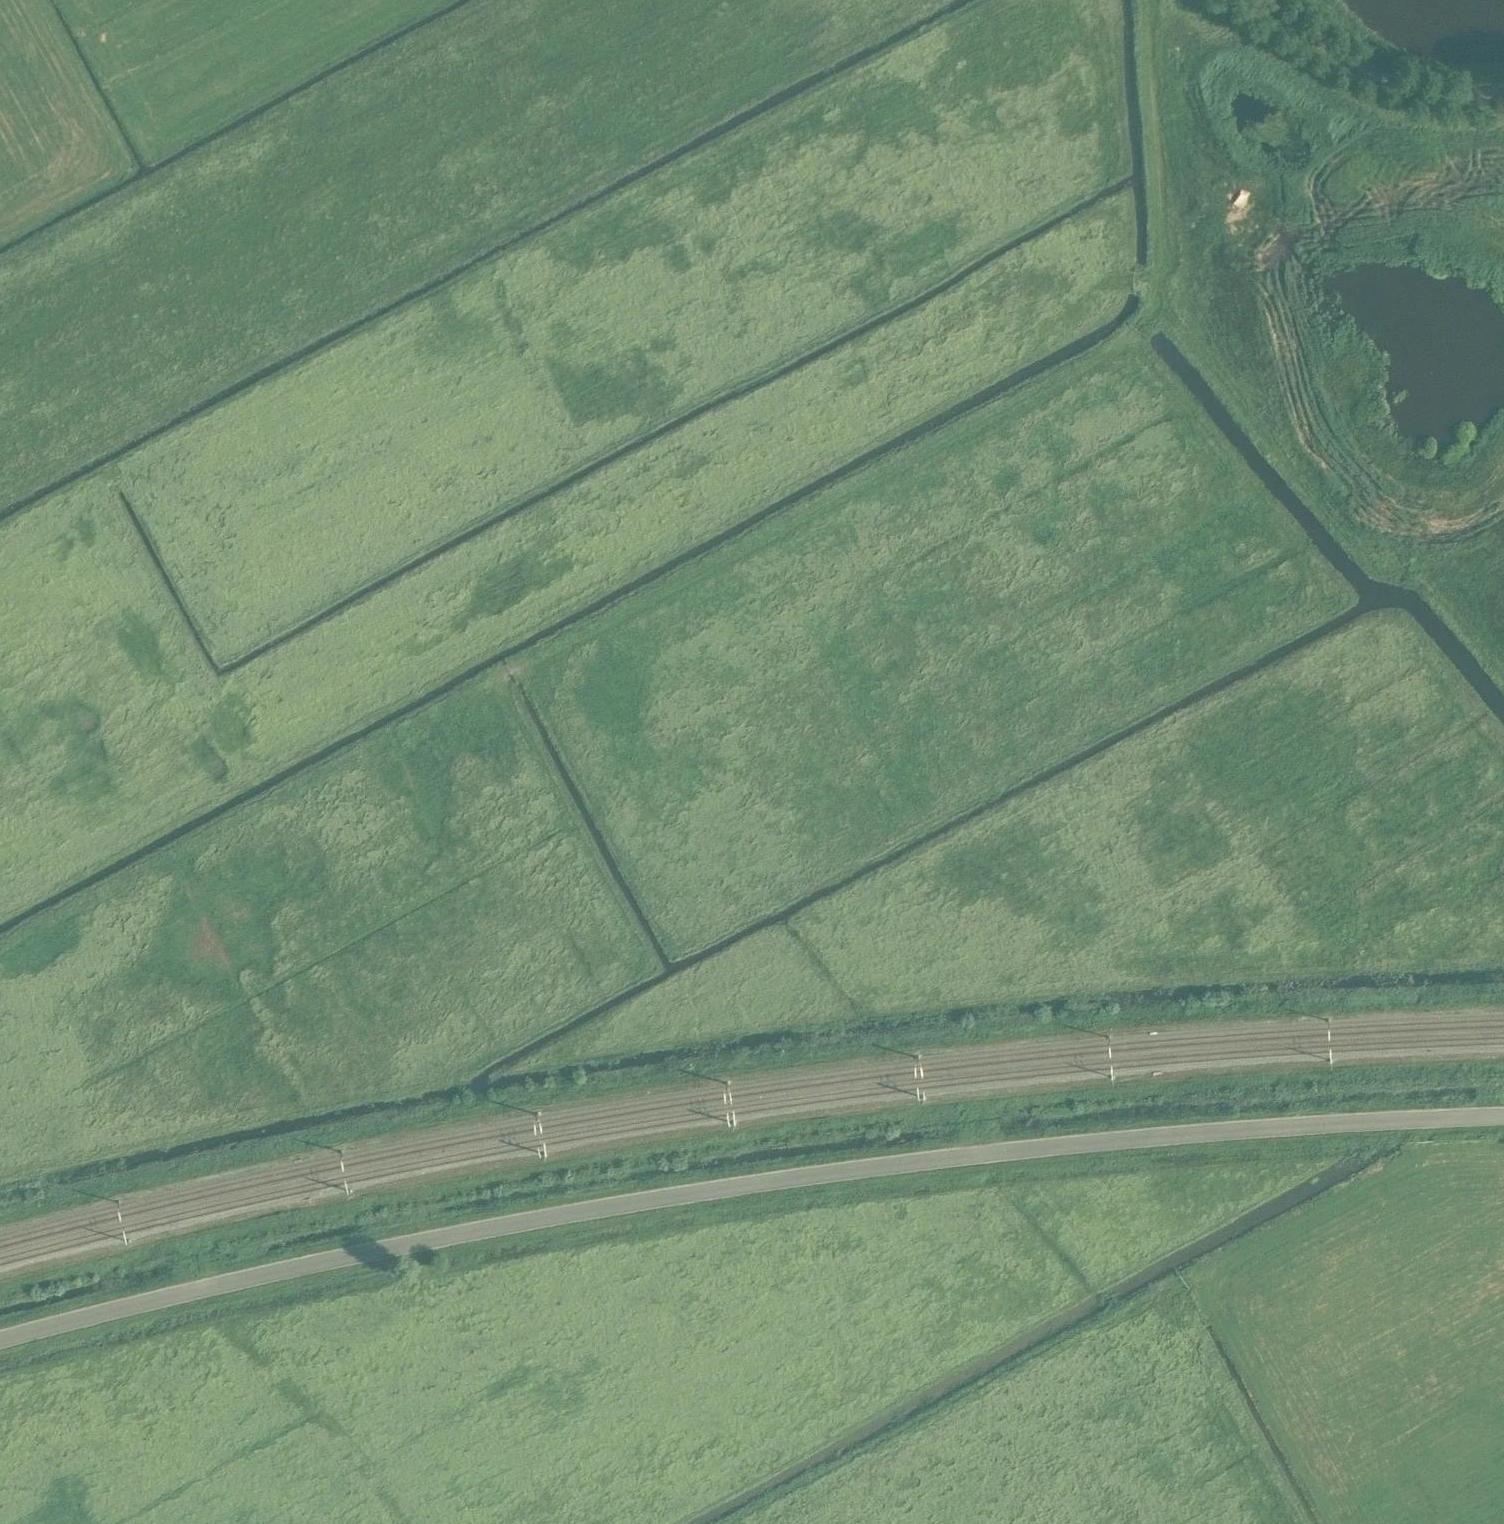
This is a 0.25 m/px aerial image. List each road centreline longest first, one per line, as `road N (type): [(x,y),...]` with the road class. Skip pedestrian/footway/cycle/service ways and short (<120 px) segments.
road 1 (unclassified): [(1503,1114),(1290,1124),(840,1171),(373,1250),(0,1339)]
road 2 (unclassified): [(1503,93),(1402,82),(1334,48),(1272,0)]

